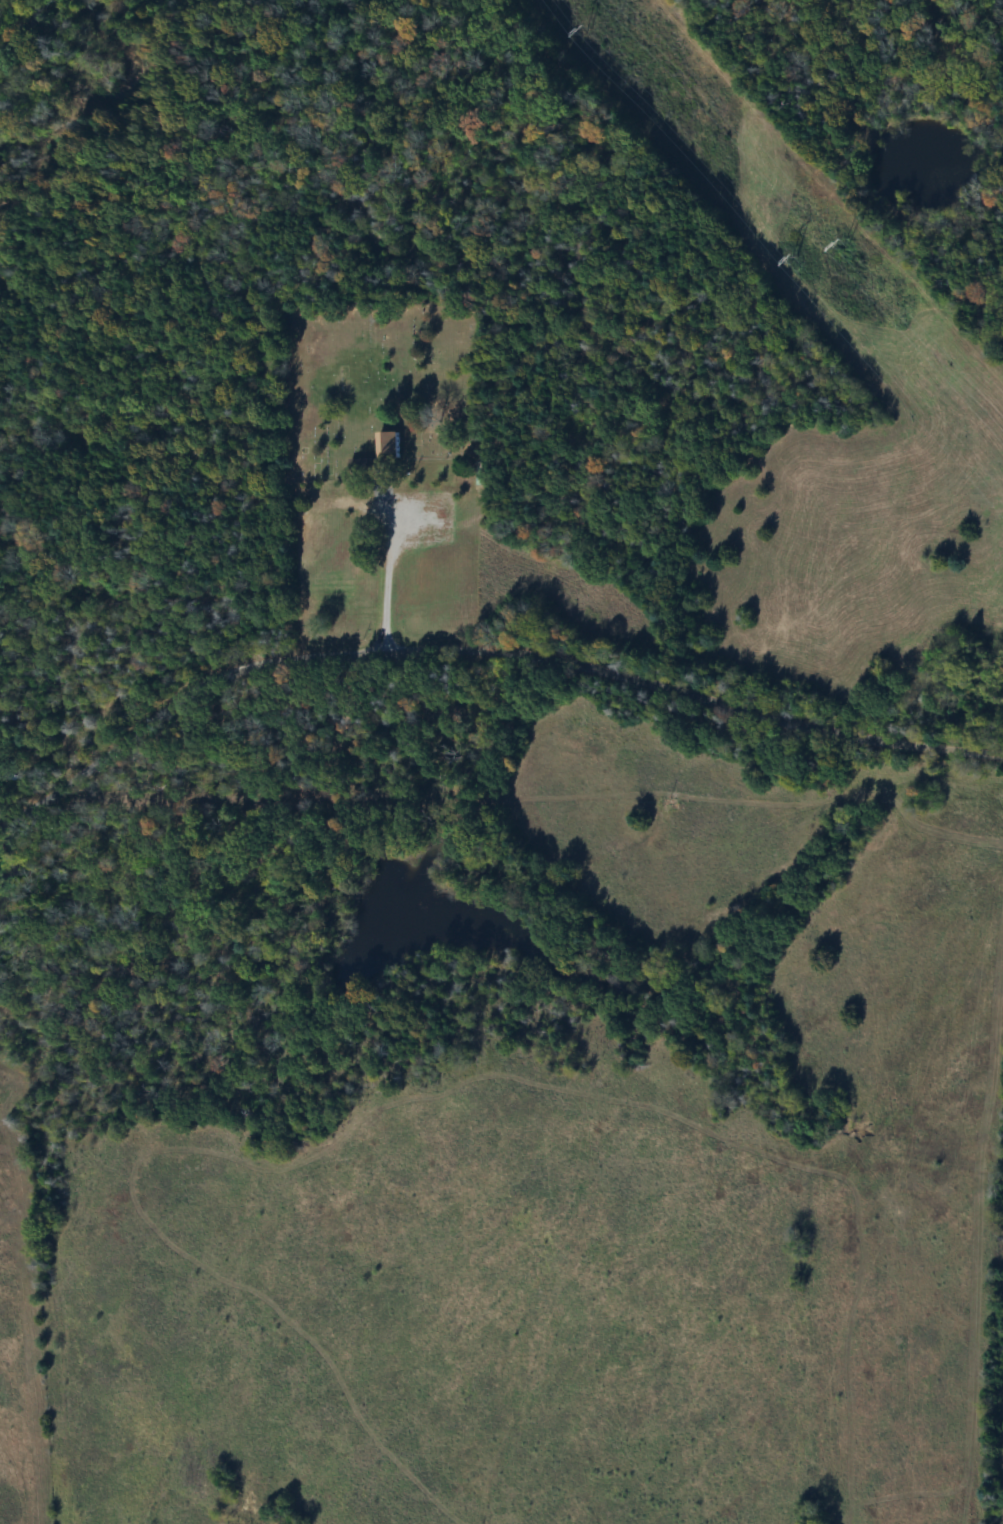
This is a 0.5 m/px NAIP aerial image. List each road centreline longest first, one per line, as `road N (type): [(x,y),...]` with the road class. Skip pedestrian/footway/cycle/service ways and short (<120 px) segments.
road 1 (residential): [(1002,735),(720,726),(531,675),(418,670),(238,697),(186,717),(0,835)]

